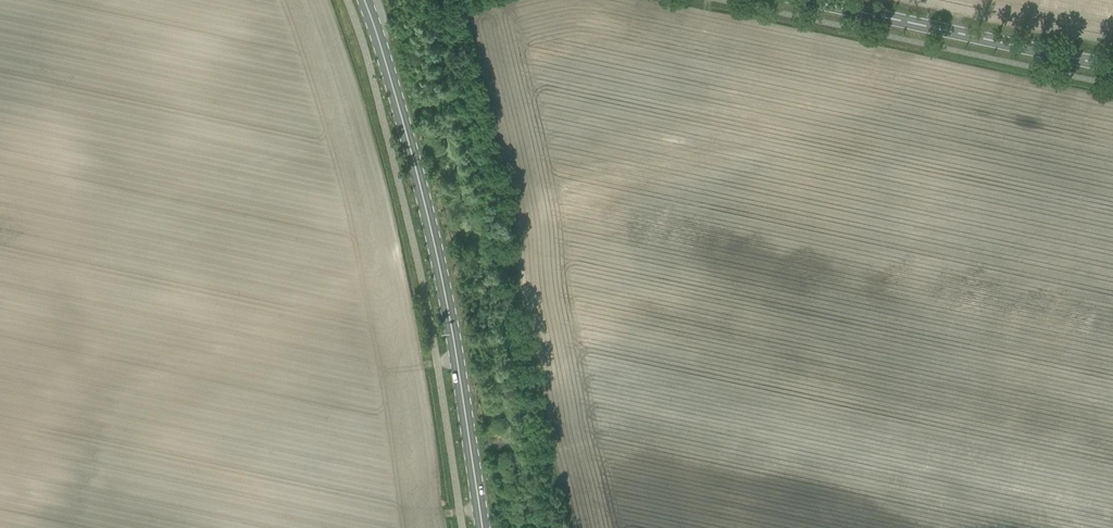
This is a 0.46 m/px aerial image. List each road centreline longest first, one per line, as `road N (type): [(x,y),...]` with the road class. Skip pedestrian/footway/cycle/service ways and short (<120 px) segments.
road 1 (secondary): [(483,527),(439,261),(366,0)]
road 2 (tertiary): [(1112,66),(813,1)]

